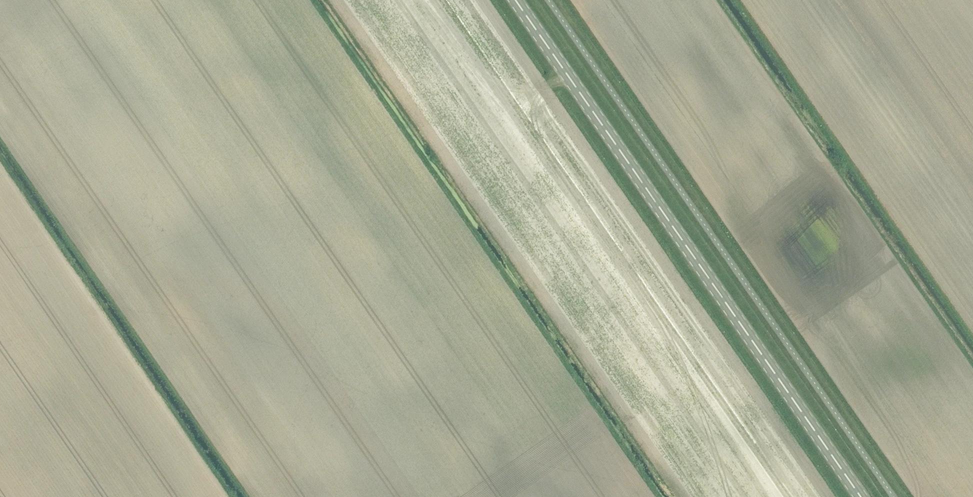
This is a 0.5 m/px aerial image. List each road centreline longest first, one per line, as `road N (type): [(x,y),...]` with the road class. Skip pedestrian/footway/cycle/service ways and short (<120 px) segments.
road 1 (primary): [(862,496),(516,0)]

